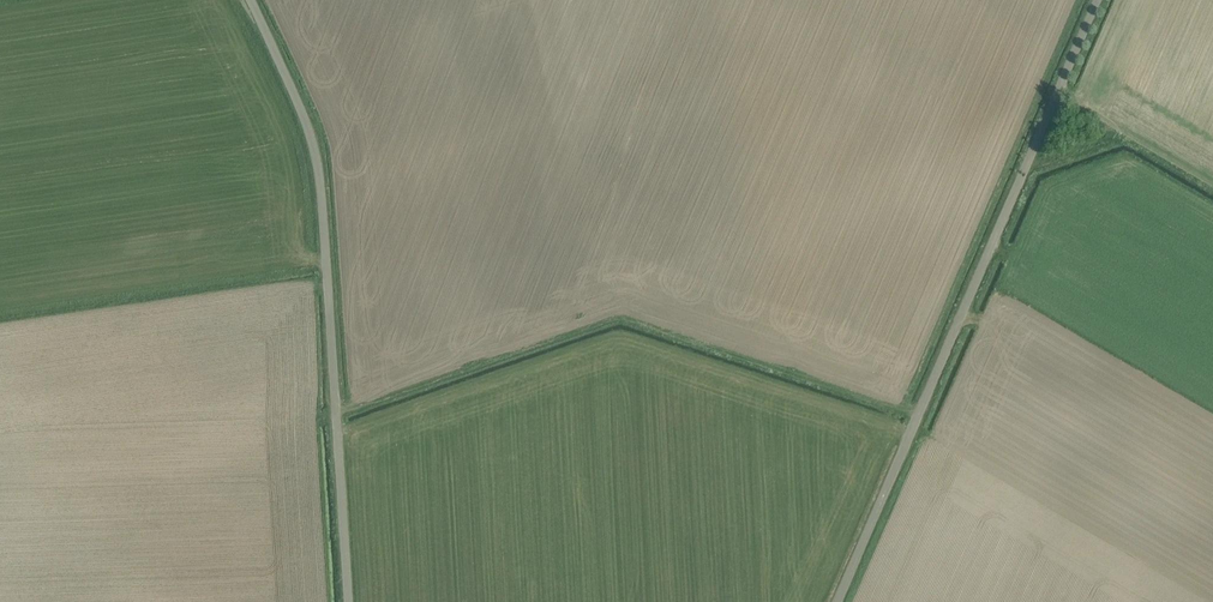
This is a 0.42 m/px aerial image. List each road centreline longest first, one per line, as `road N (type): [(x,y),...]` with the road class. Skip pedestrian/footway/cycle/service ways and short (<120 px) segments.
road 1 (unclassified): [(835,601),(1096,0)]
road 2 (unclassified): [(348,601),(318,173),(250,0)]

